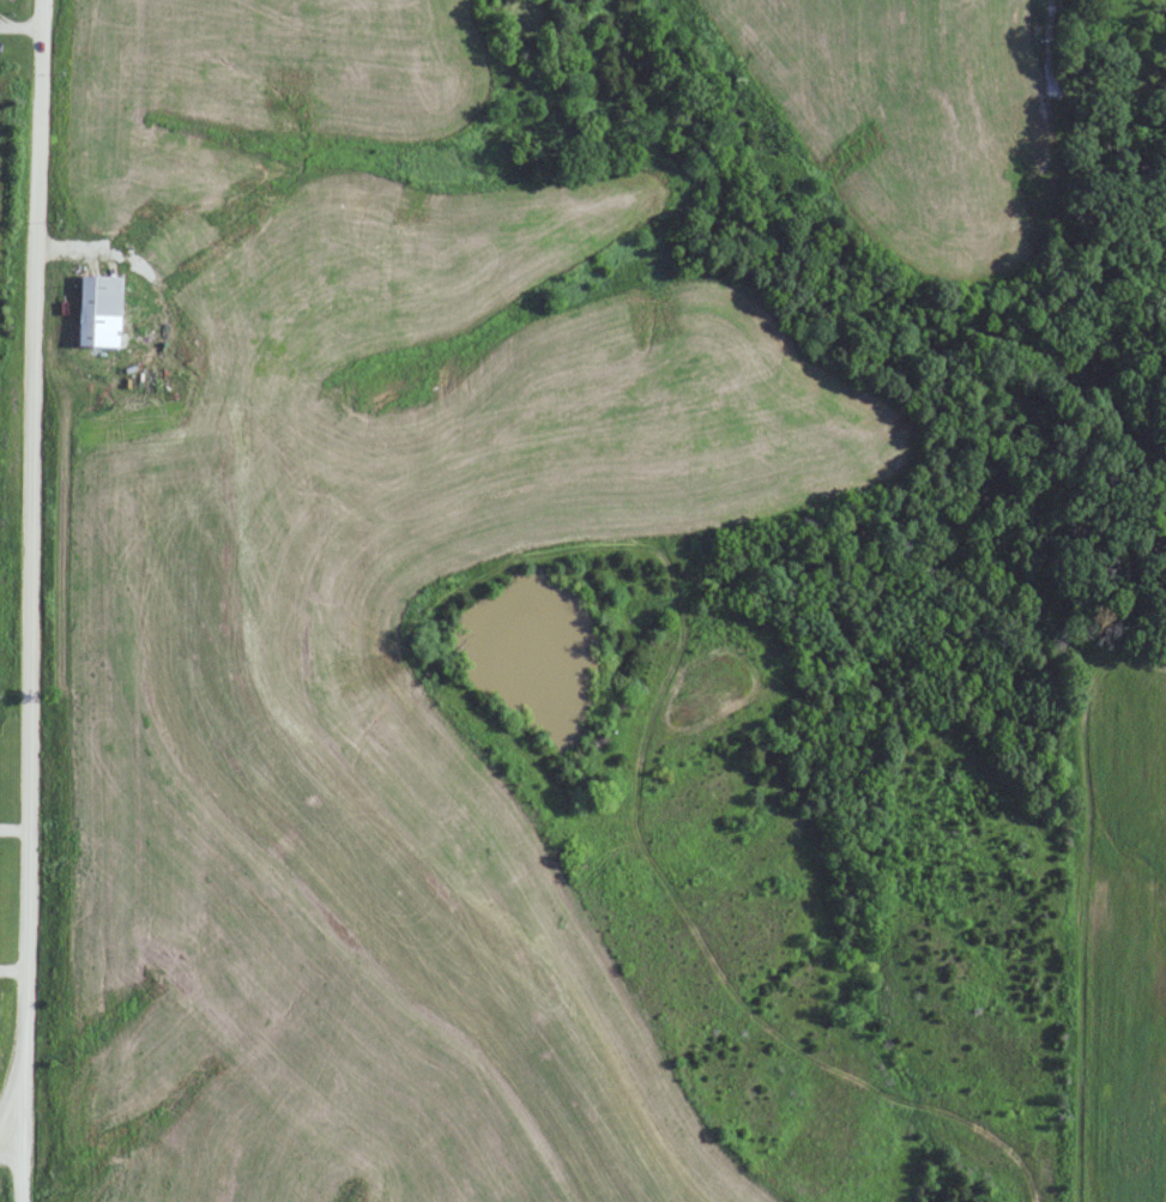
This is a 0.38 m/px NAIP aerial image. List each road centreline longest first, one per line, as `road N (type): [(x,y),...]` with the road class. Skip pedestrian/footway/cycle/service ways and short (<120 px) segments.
road 1 (residential): [(39,1201),(65,0)]

